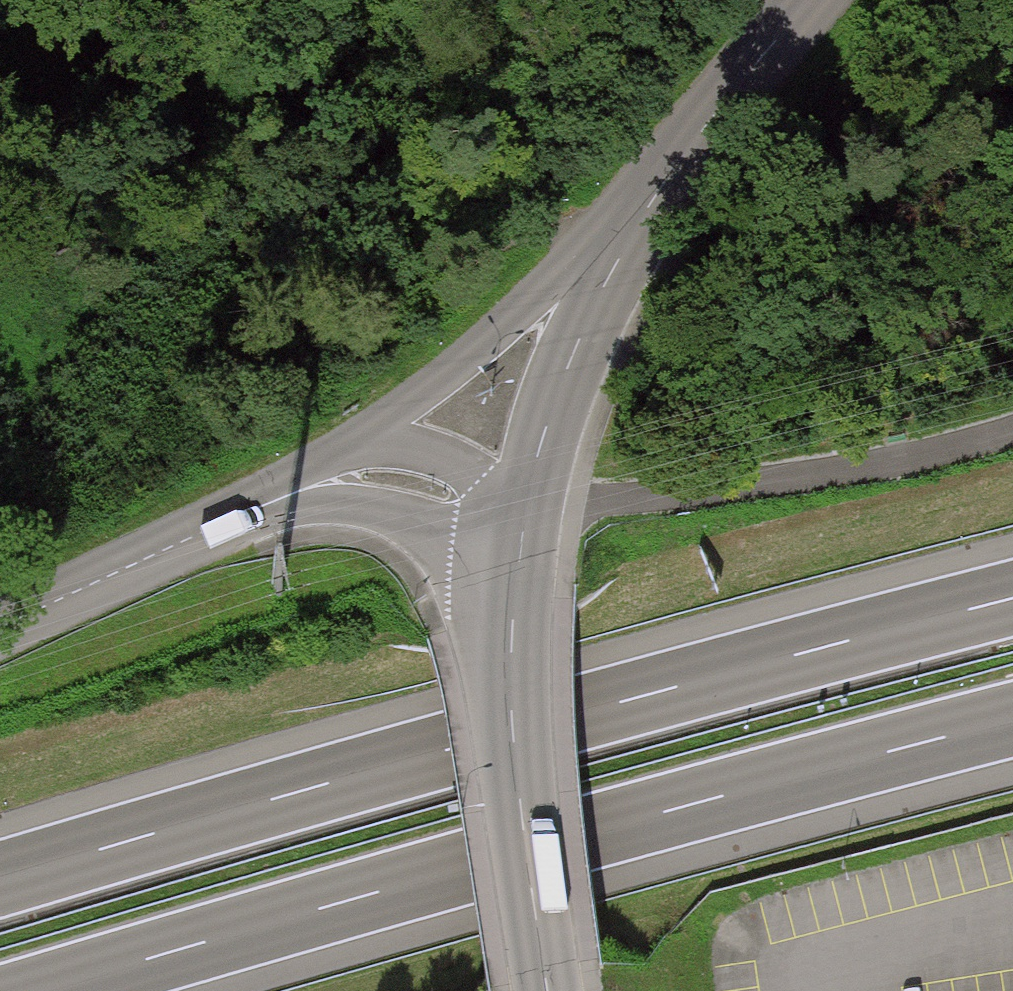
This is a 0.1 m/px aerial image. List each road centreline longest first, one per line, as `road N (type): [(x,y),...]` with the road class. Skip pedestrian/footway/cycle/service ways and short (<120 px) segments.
road 1 (motorway): [(1012,599),(0,881)]
road 2 (motorway): [(41,990),(1012,721)]
road 3 (track): [(334,0),(443,271),(551,224),(635,216)]
road 4 (residential): [(517,550),(509,686),(546,990)]
road 5 (unclassified): [(635,216),(337,453)]
road 6 (unclassified): [(635,216),(548,419),(528,498)]
road 7 (unclassified): [(0,628),(261,505)]
road 8 (unclassified): [(813,0),(635,216)]
road 9 (unclassified): [(261,505),(368,507),(451,539),(517,550)]
road 10 (unclassified): [(528,498),(421,449),(337,453)]

